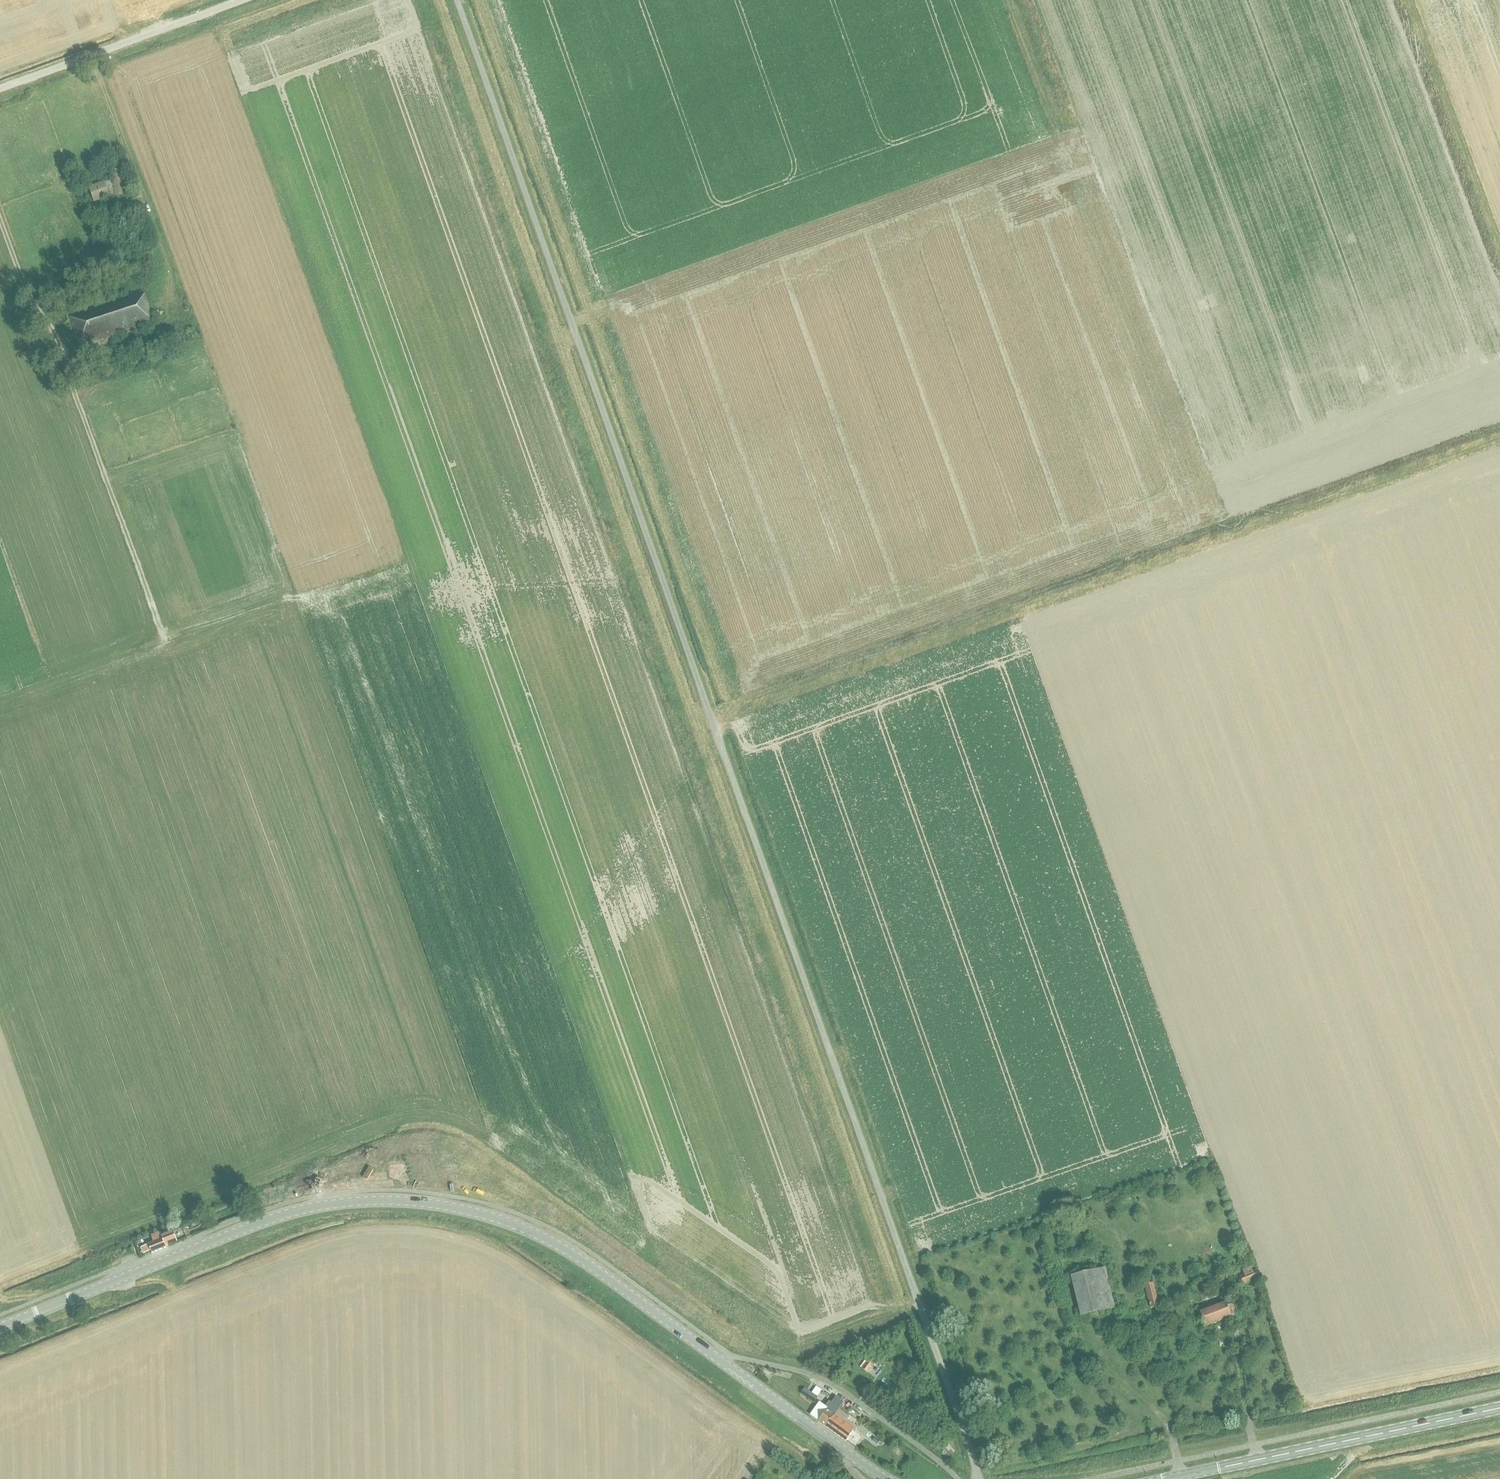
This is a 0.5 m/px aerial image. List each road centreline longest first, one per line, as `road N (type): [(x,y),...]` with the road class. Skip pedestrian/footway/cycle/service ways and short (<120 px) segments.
road 1 (unclassified): [(979,1478),(456,0)]
road 2 (secondary): [(886,1478),(559,1245),(449,1207),(356,1202),(293,1212),(0,1328)]
road 3 (secondary): [(1219,1469),(1499,1408)]
road 4 (unclassified): [(0,89),(243,0)]

